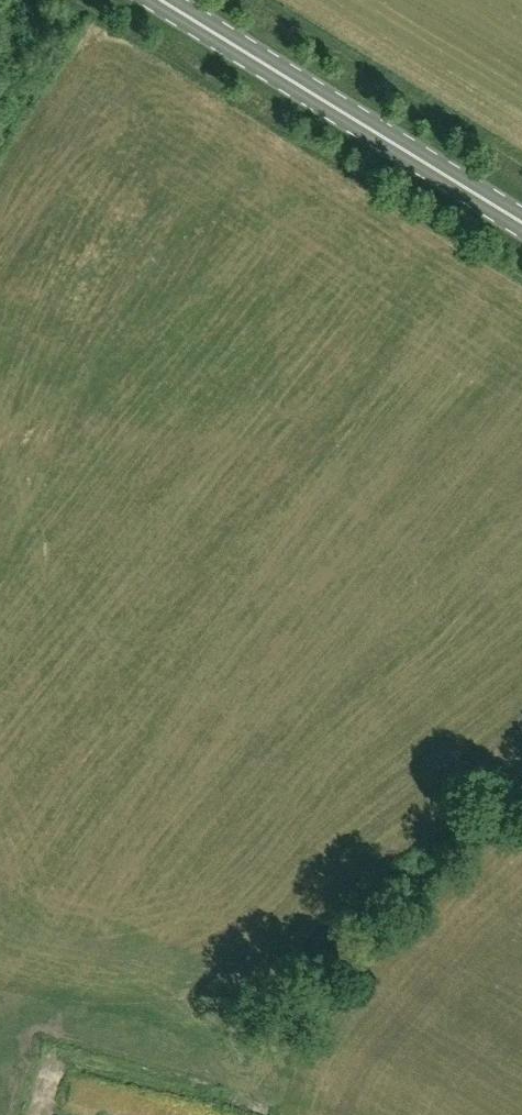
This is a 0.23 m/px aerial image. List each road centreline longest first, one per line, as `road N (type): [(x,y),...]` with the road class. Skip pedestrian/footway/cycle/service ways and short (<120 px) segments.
road 1 (primary): [(521,222),(161,0)]

